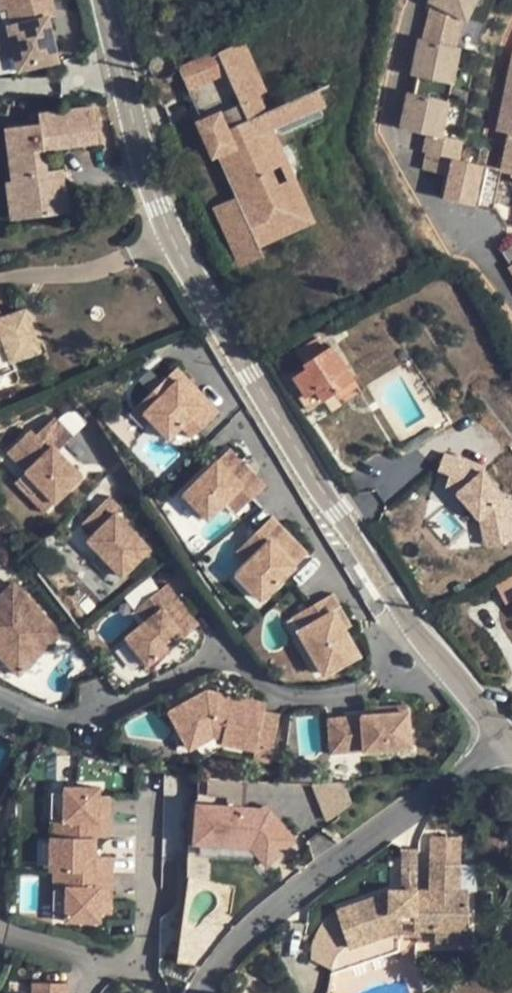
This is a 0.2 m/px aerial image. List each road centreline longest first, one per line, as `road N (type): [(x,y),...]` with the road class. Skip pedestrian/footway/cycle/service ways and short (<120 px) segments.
road 1 (residential): [(105,0),(137,137),(212,305),(387,586),(506,737)]
road 2 (residential): [(506,737),(263,917),(226,955),(204,992)]

